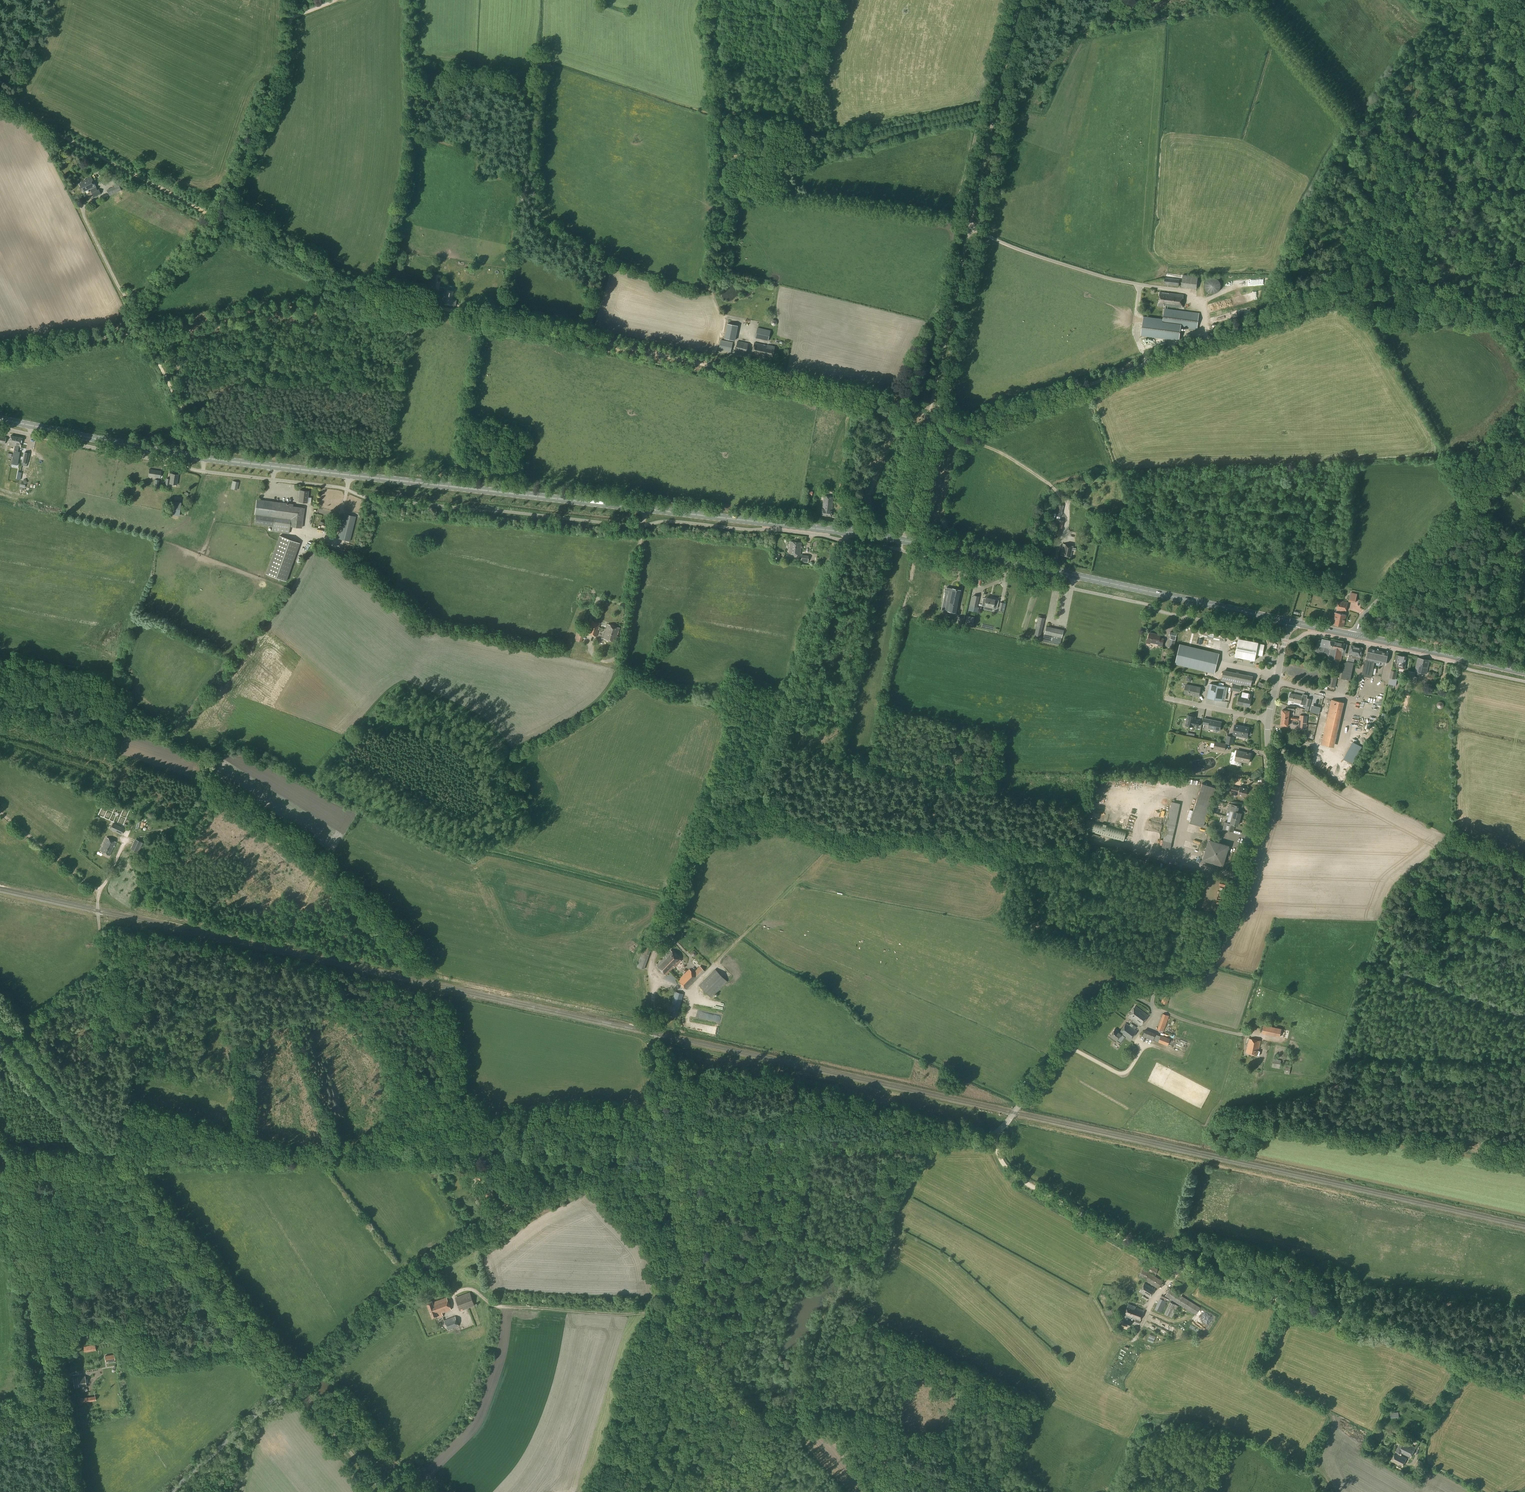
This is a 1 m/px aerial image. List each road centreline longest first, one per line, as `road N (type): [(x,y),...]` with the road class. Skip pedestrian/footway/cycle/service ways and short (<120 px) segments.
road 1 (unclassified): [(171,1491),(430,1255),(621,1148),(994,1134),(1087,1012),(1201,965),(1238,879)]
road 2 (primary): [(902,541),(204,458),(0,419)]
road 3 (track): [(929,413),(376,294),(217,218)]
road 4 (track): [(288,1384),(115,1167),(134,1041),(102,948),(98,895),(0,812)]
road 5 (track): [(621,1148),(13,1162)]
road 6 (track): [(994,1134),(1008,1170),(1148,1252),(1365,1327),(1385,1327),(1524,1384)]
road 7 (track): [(1366,317),(1332,294),(974,427),(929,413)]
road 8 (track): [(692,1251),(652,973),(711,794)]
road 9 (track): [(134,1048),(168,1021),(223,1019),(327,986),(482,1151)]
road 10 (primary): [(1289,622),(902,541)]
road 11 (track): [(0,351),(376,294)]
road 12 (track): [(711,794),(730,724),(713,707),(659,693),(614,663),(646,510)]
road 13 (track): [(1339,295),(1392,146),(1495,0)]
road 14 (track): [(711,794),(759,783),(772,765),(849,534)]
road 15 (unclassified): [(1356,636),(1363,617),(1524,450)]
road 16 (unclassified): [(55,1396),(16,1168),(0,1155)]
road 17 (track): [(217,218),(0,102)]
road 18 (track): [(1328,1491),(1317,1464),(1333,1415),(1259,1378),(1285,1300)]
road 19 (track): [(289,17),(282,82),(262,109),(217,218)]
road 20 (track): [(1473,503),(1366,317)]
road 21 (primary): [(1524,672),(1356,636)]
road 22 (residential): [(1238,879),(1268,776),(1268,720)]
road 23 (track): [(133,313),(204,458)]
road 24 (track): [(1381,968),(1524,1018)]
road 25 (unclassified): [(902,541),(929,413)]
road 26 (track): [(217,218),(133,313)]
road 27 (track): [(1490,318),(1366,317)]

